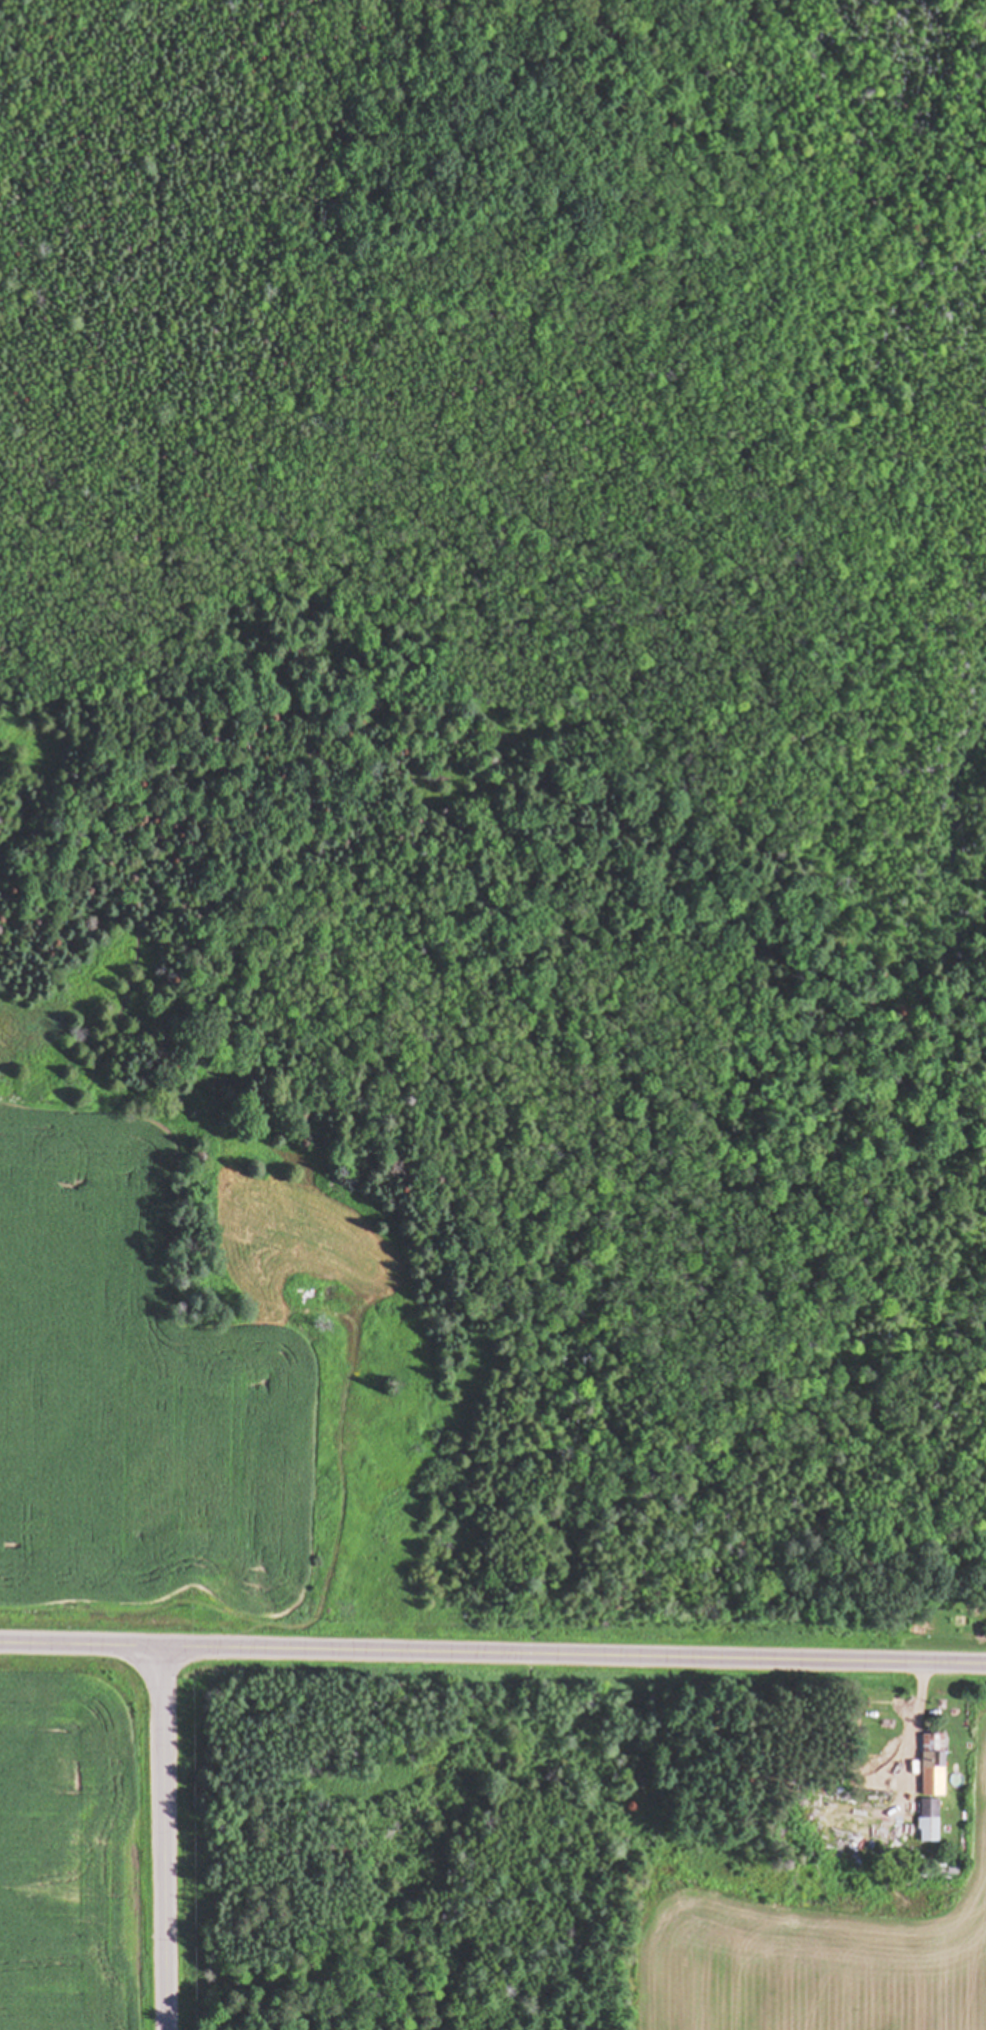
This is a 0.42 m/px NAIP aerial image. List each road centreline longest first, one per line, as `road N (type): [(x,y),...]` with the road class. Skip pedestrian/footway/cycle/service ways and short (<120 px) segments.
road 1 (tertiary): [(985,1665),(166,1648)]
road 2 (tertiary): [(168,2029),(166,1648)]
road 3 (secondary): [(166,1648),(0,1644)]

